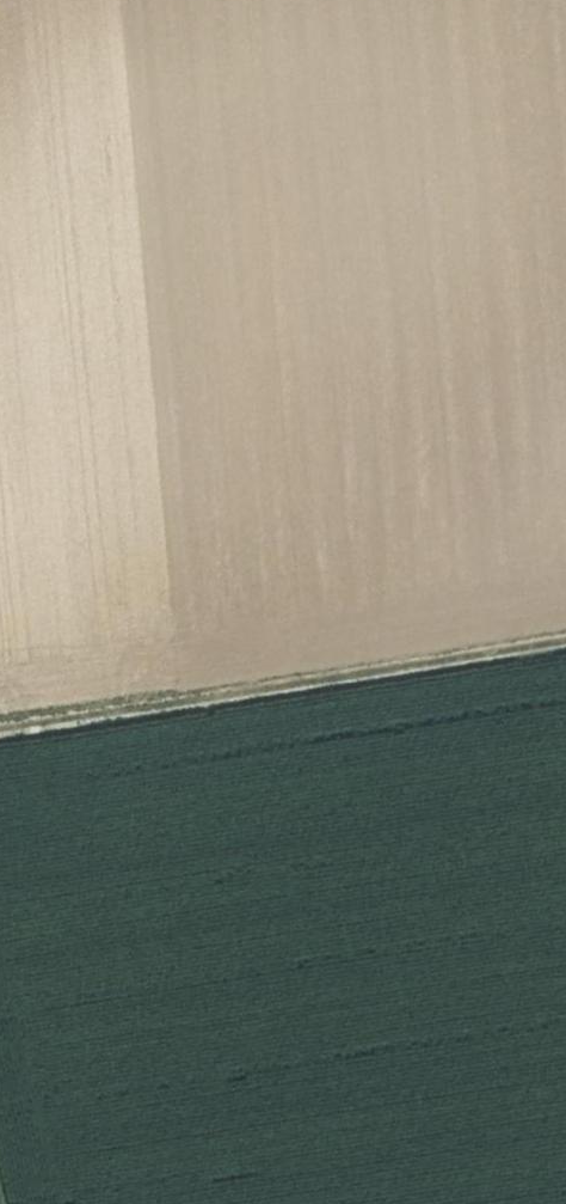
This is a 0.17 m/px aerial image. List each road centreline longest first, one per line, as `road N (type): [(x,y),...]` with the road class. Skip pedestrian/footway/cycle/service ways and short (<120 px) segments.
road 1 (track): [(0,727),(565,638)]

